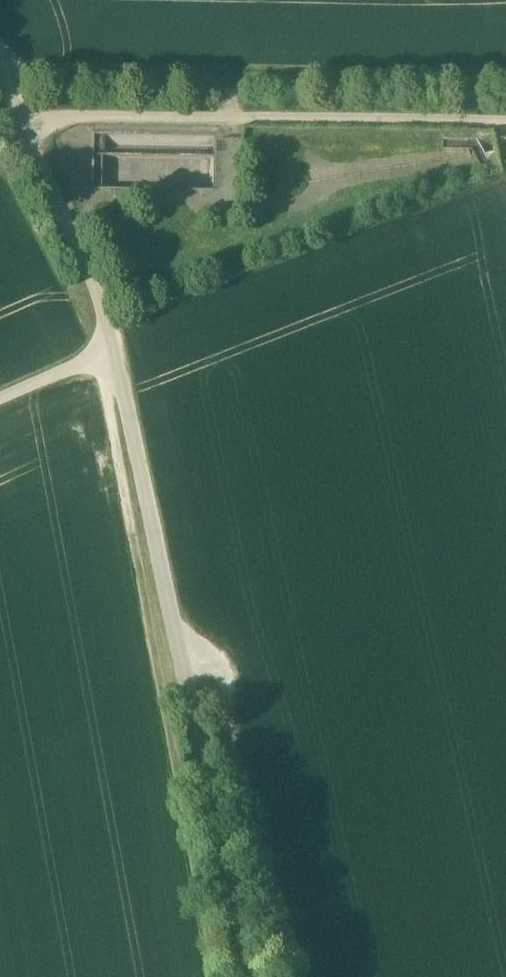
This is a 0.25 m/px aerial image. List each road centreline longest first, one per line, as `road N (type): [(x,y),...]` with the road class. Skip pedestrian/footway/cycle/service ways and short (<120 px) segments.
road 1 (track): [(18,119),(103,311),(255,976)]
road 2 (track): [(2,74),(505,75)]
road 3 (track): [(18,119),(505,123)]
road 4 (track): [(174,624),(223,670),(233,744),(294,976)]
road 5 (unclassified): [(0,400),(79,365),(107,330)]

